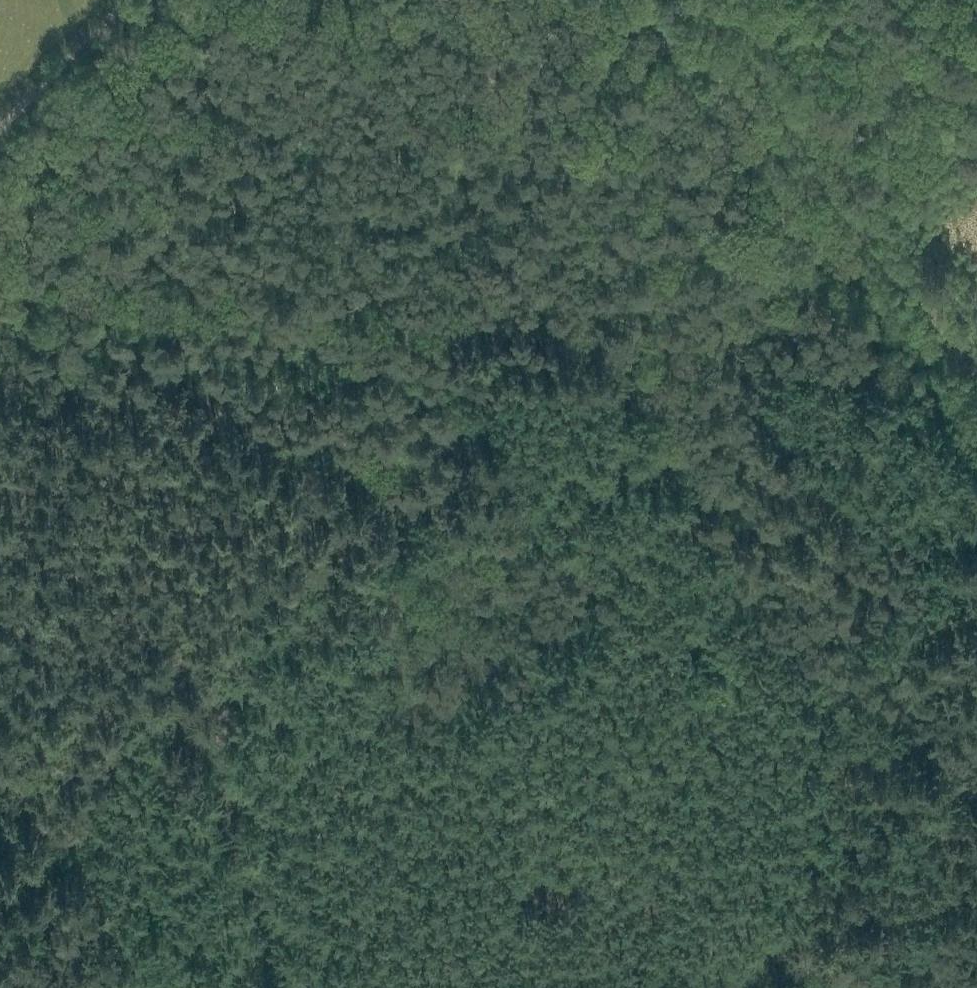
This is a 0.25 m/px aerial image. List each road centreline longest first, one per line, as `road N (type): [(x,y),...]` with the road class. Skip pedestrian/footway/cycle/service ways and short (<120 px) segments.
road 1 (track): [(976,375),(885,265),(635,0)]
road 2 (track): [(0,122),(124,0)]

